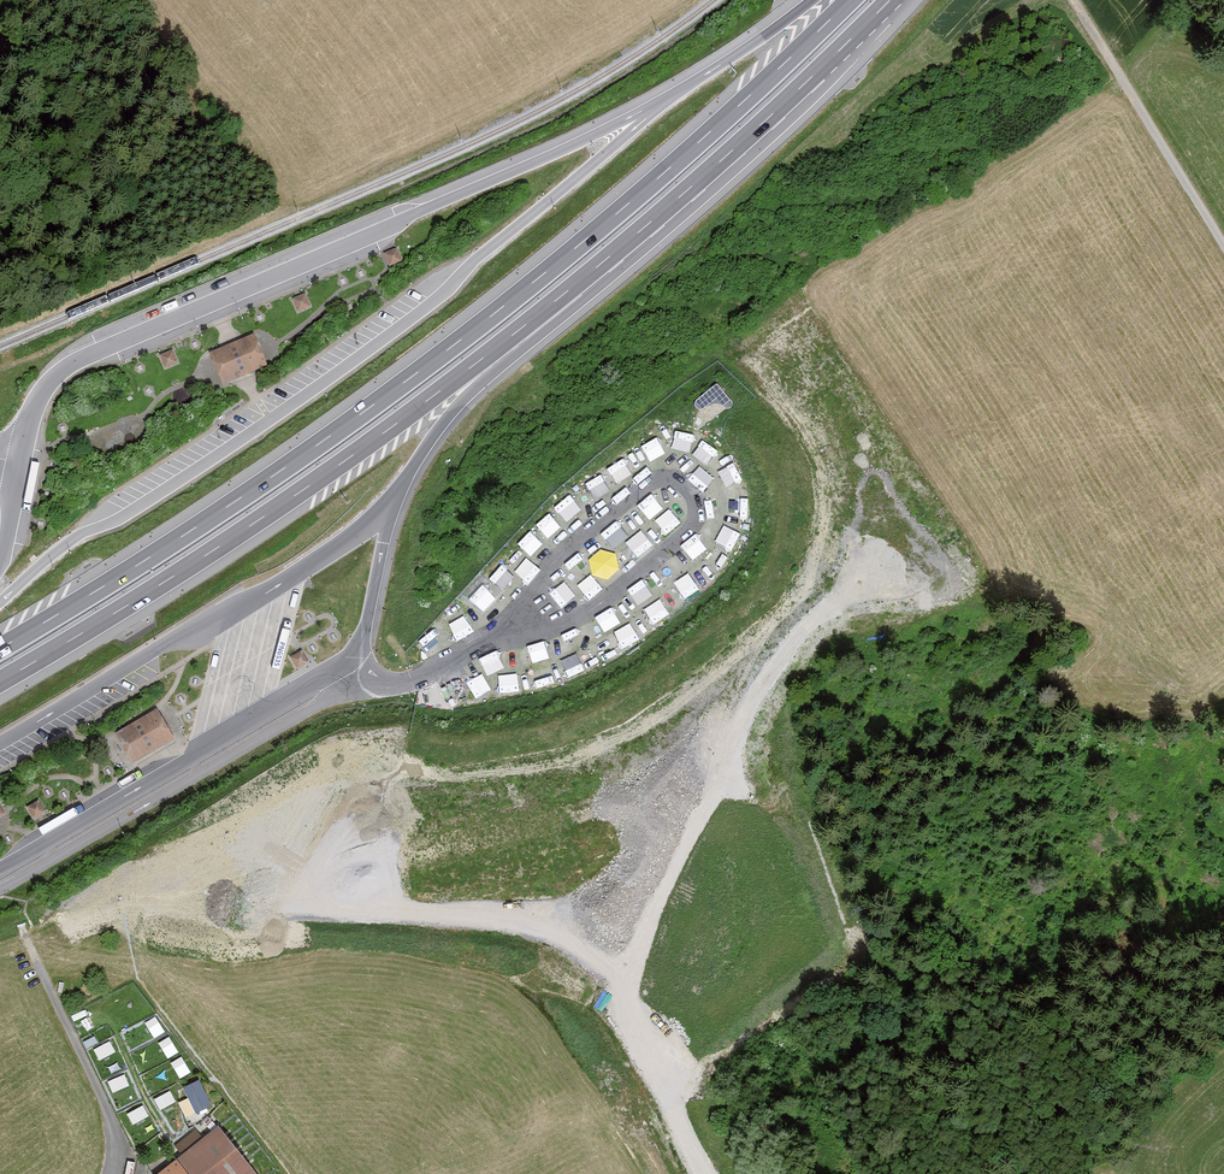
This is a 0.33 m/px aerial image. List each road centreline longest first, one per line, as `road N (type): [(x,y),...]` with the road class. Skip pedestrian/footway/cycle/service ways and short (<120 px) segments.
road 1 (motorway): [(849,0),(626,205),(455,344),(201,524),(0,648)]
road 2 (motorway): [(0,682),(303,490),(521,330)]
road 3 (motorway): [(521,330),(727,156),(891,0)]
road 4 (track): [(1223,246),(1072,0)]
road 5 (motorway): [(393,506),(437,432),(521,330)]

